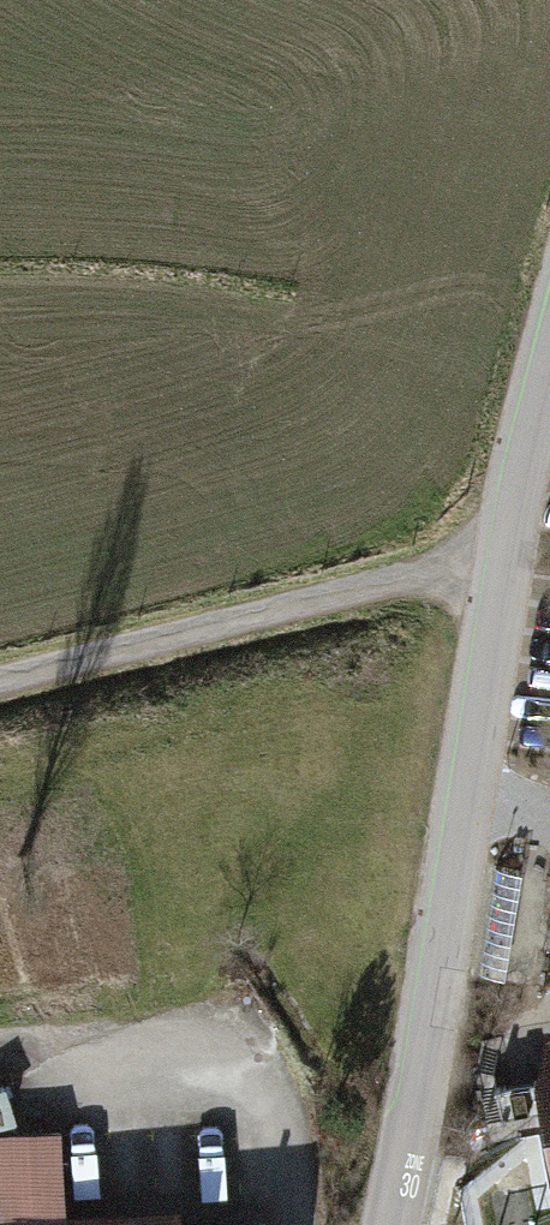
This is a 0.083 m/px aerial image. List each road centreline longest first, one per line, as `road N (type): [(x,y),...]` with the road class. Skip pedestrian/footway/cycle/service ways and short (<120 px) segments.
road 1 (tertiary): [(549,426),(397,1224)]
road 2 (track): [(519,559),(336,612),(0,692)]

